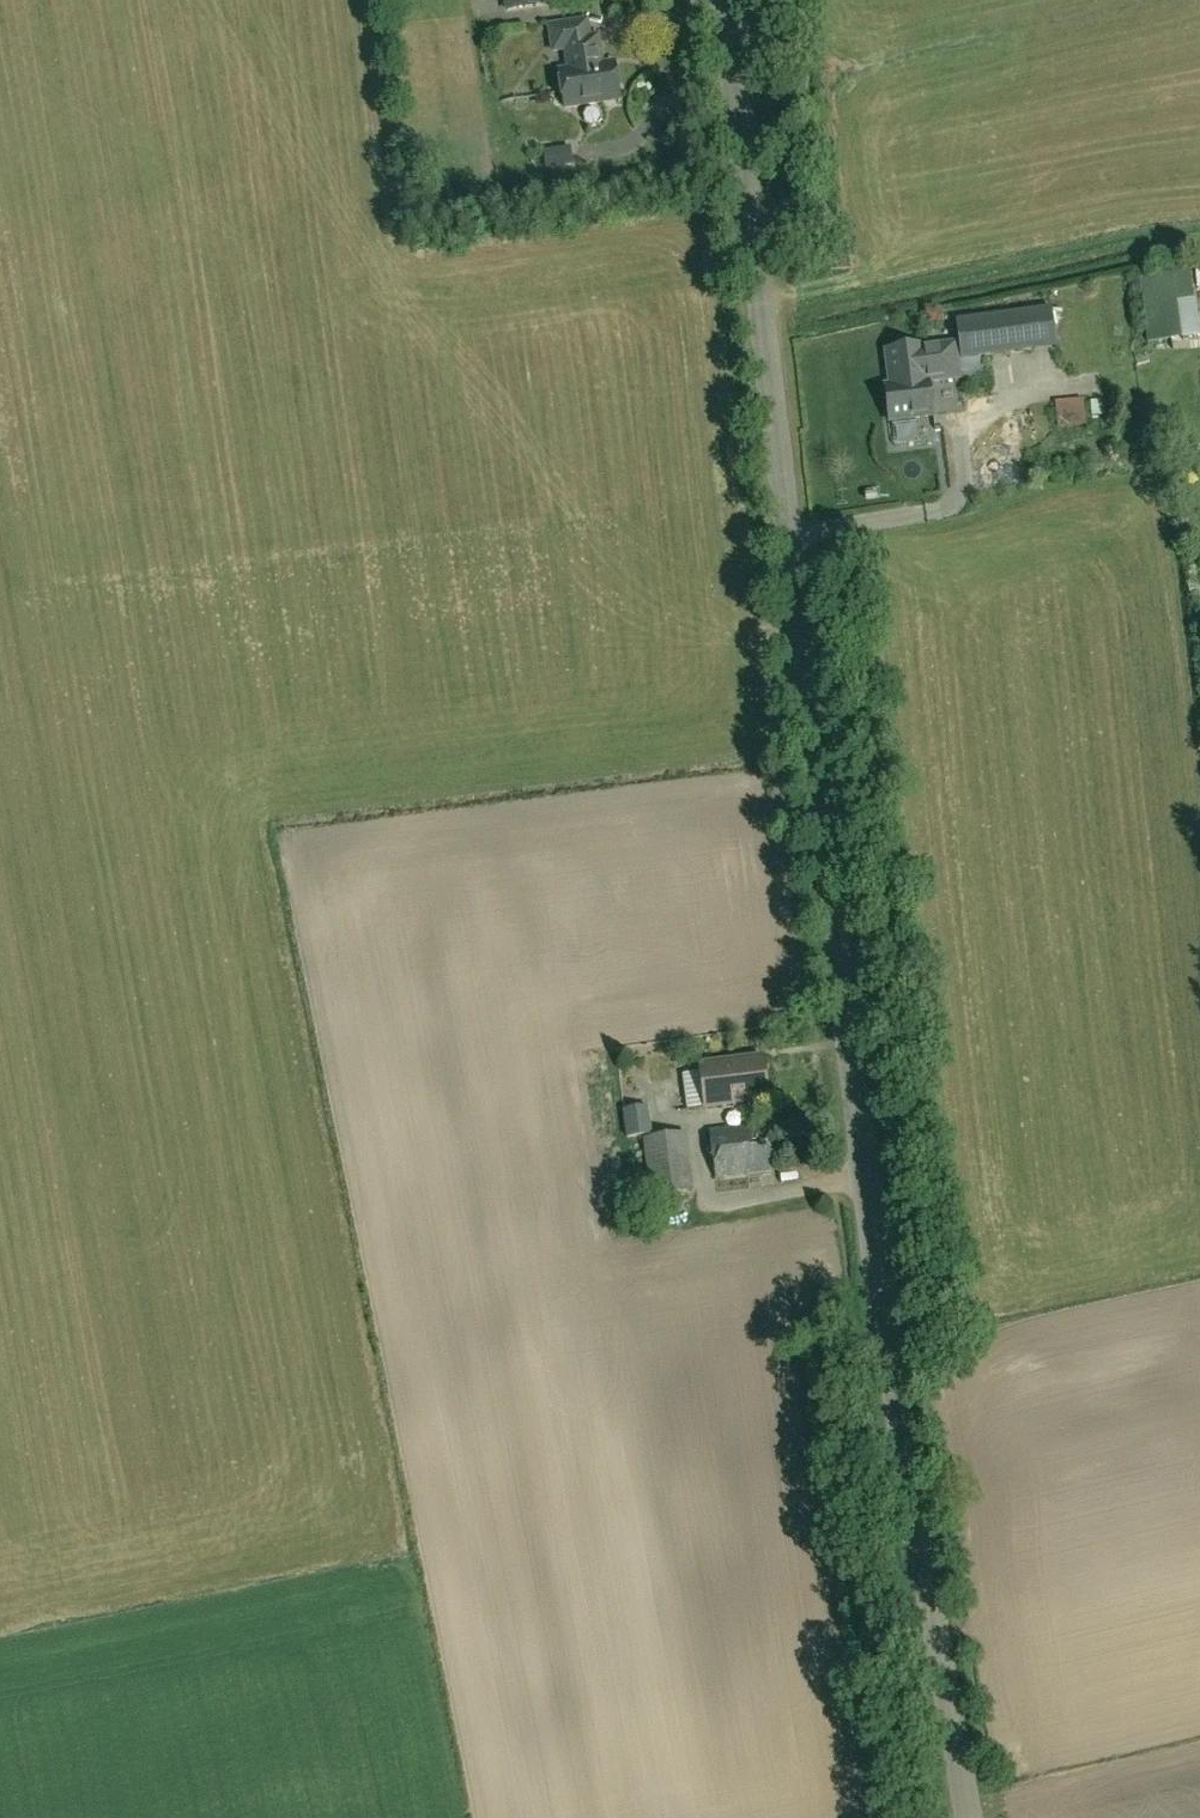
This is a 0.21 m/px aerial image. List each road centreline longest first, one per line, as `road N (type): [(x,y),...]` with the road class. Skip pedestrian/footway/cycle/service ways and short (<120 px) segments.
road 1 (tertiary): [(970,1817),(888,1335),(724,0)]

